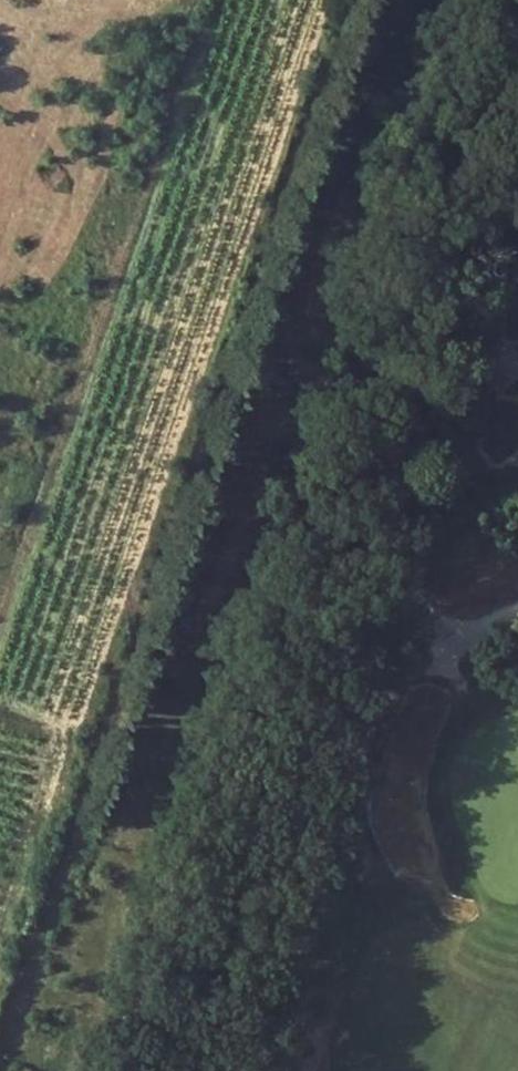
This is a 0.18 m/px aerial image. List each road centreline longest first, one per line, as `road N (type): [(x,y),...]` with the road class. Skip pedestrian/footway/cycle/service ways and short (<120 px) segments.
road 1 (track): [(0,951),(337,0)]

